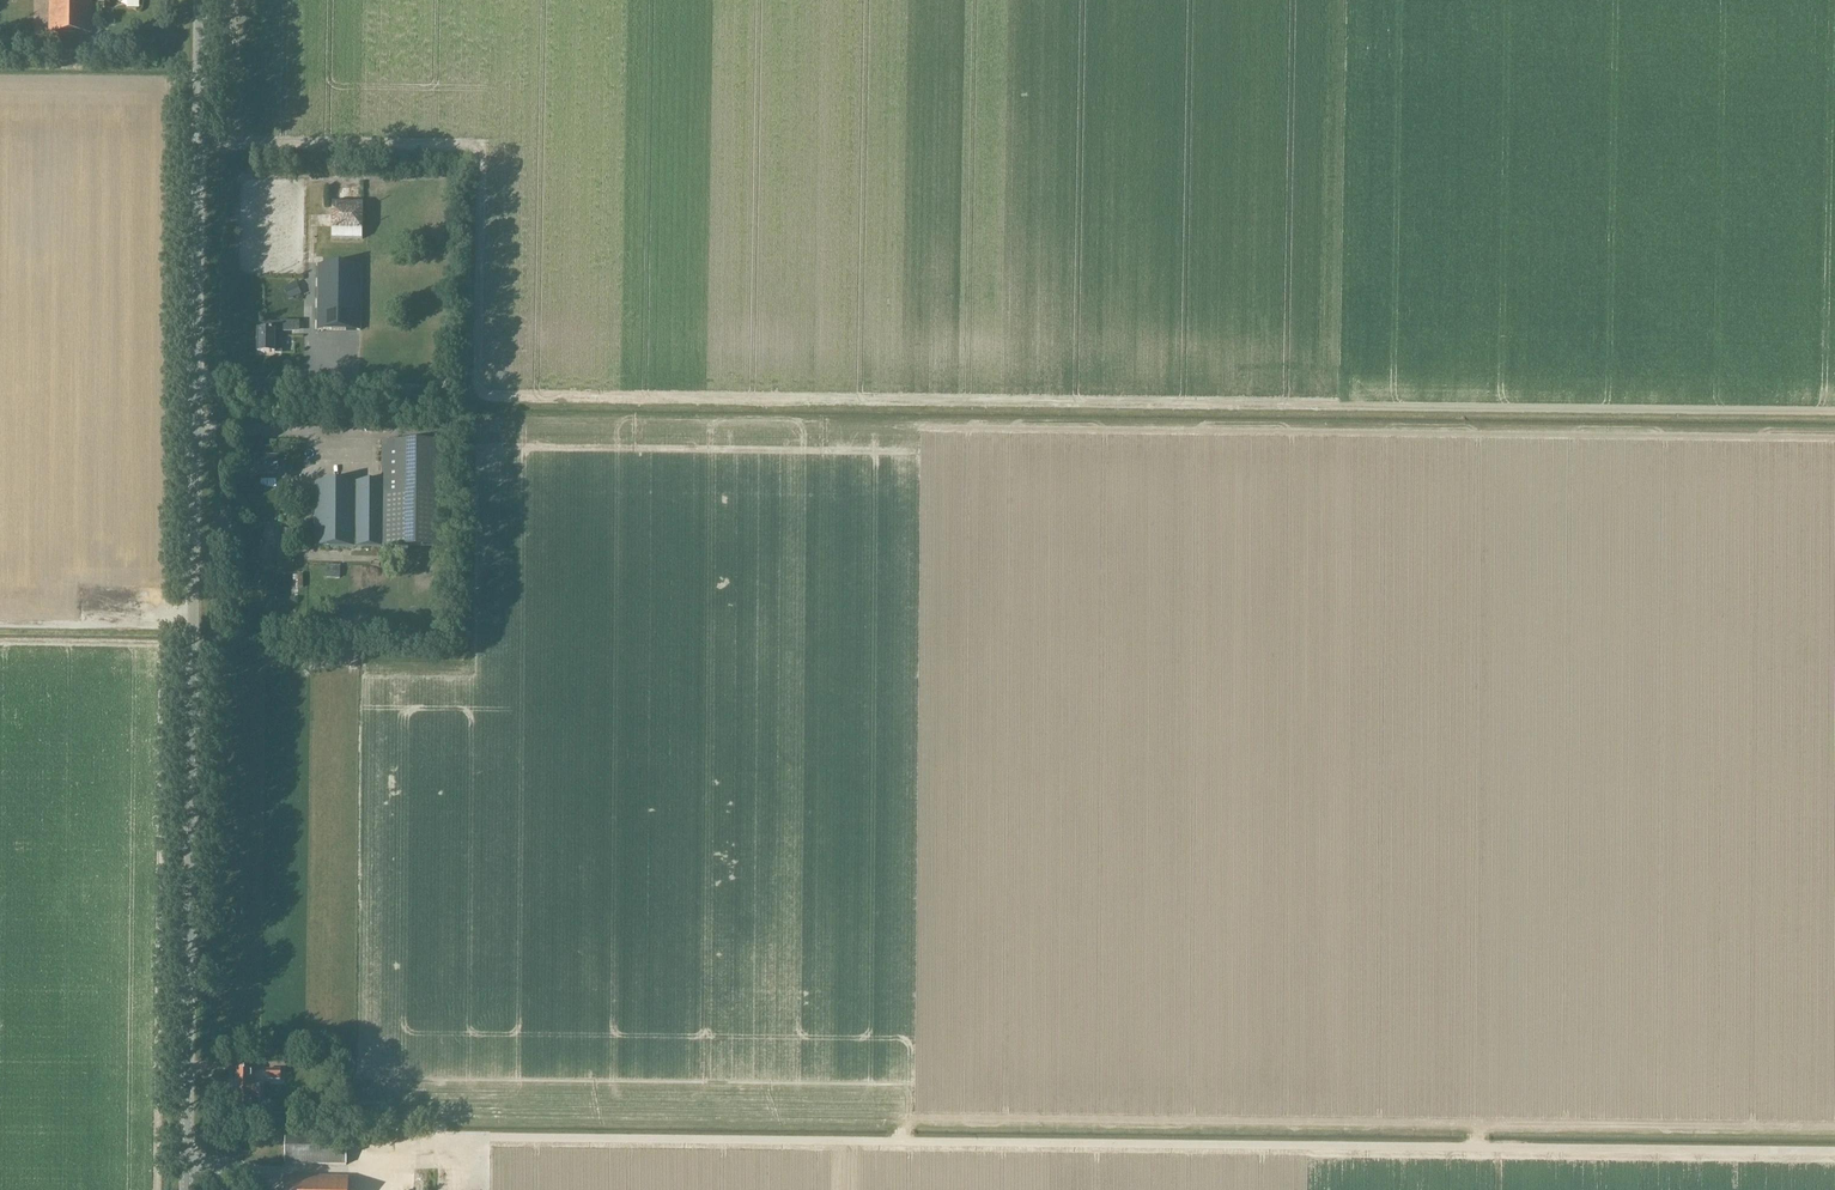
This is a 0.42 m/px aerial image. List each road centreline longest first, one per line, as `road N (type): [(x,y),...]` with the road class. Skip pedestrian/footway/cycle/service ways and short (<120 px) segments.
road 1 (track): [(1834,1151),(432,1137)]
road 2 (unclassified): [(186,1189),(200,0)]

